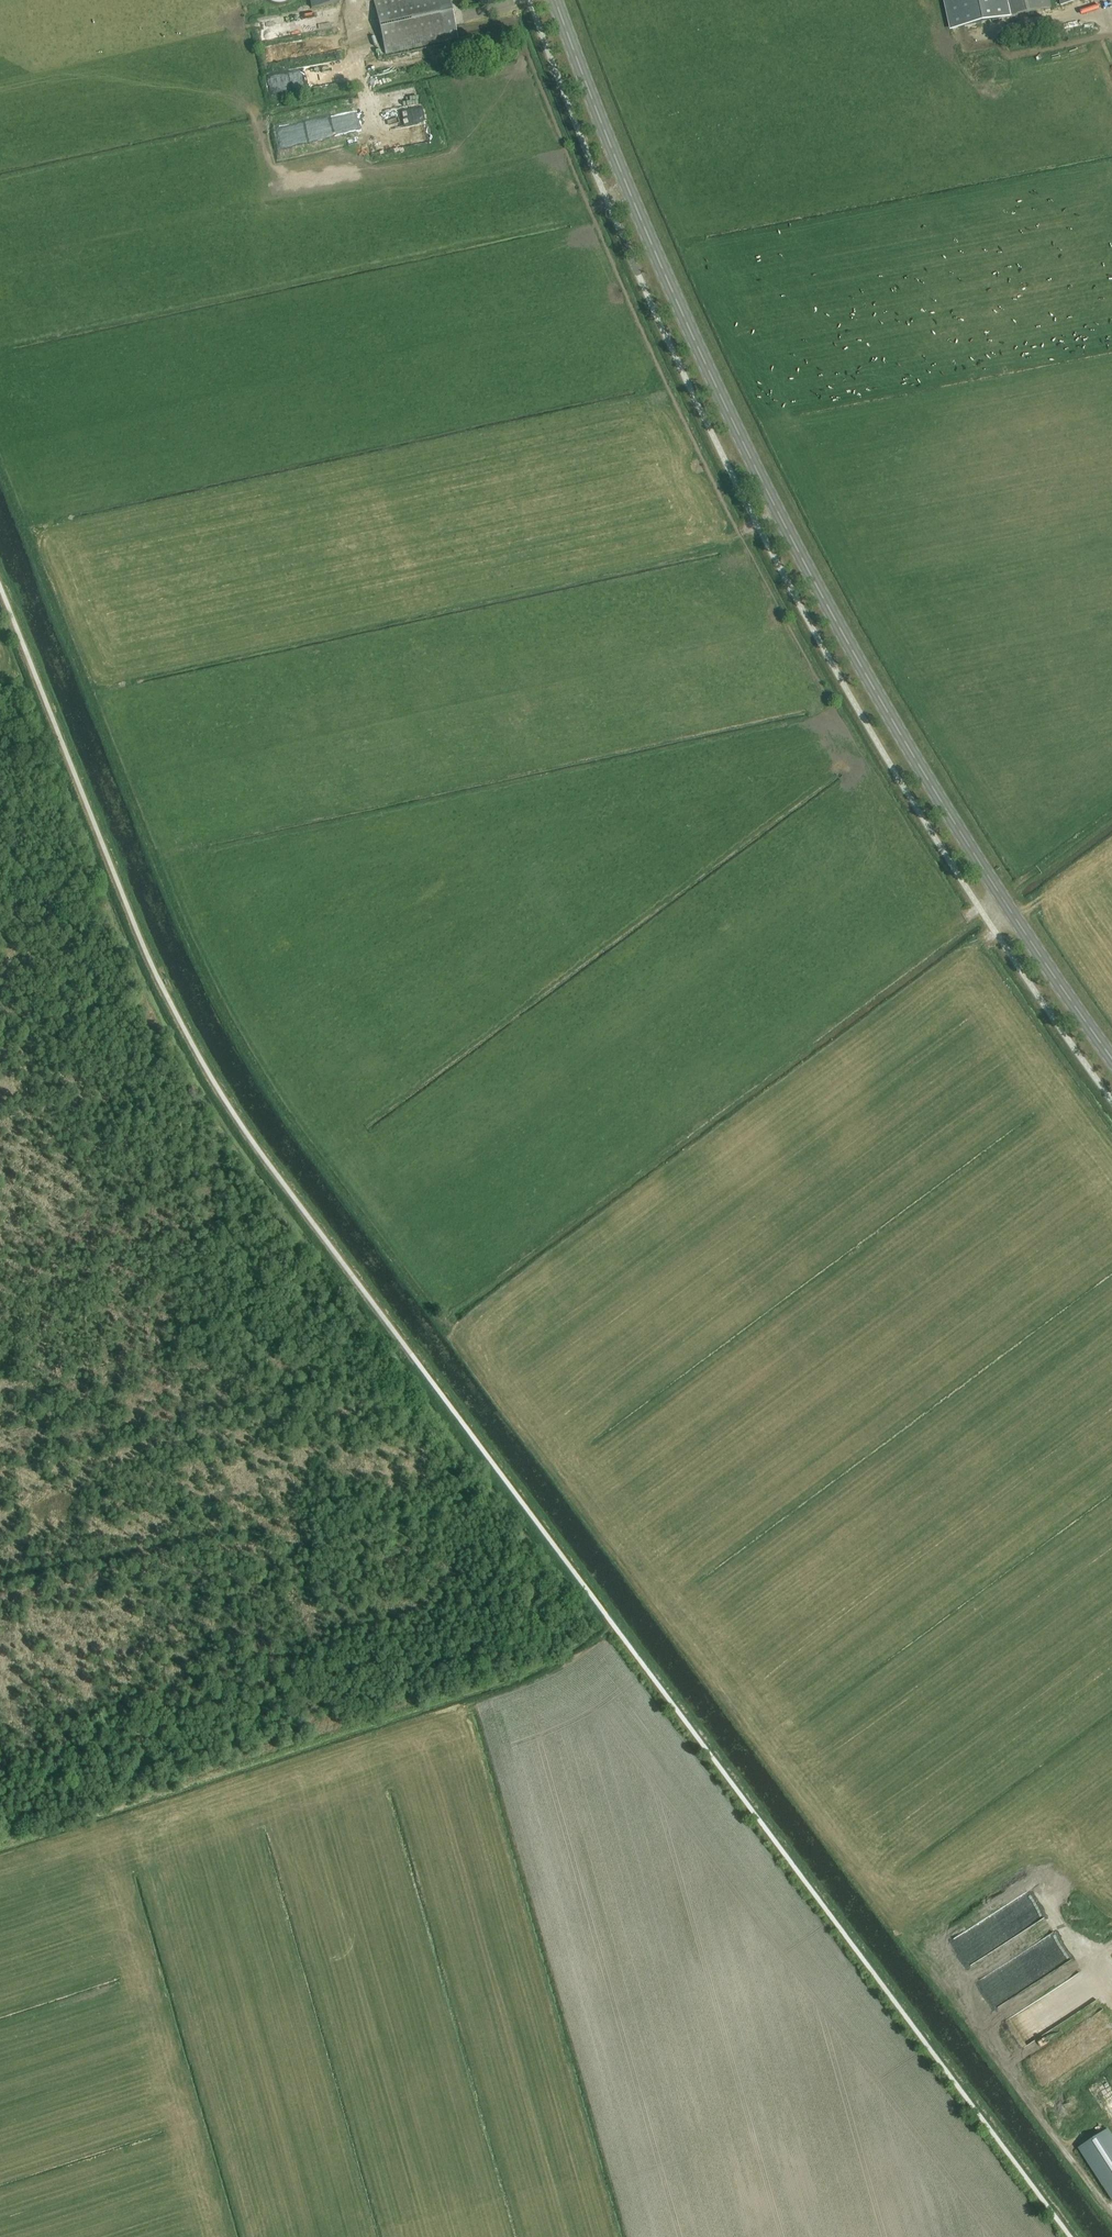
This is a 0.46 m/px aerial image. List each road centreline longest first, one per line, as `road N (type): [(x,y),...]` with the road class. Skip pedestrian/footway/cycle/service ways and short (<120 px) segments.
road 1 (primary): [(1111,1057),(900,734),(790,533),(660,263),(555,0)]

